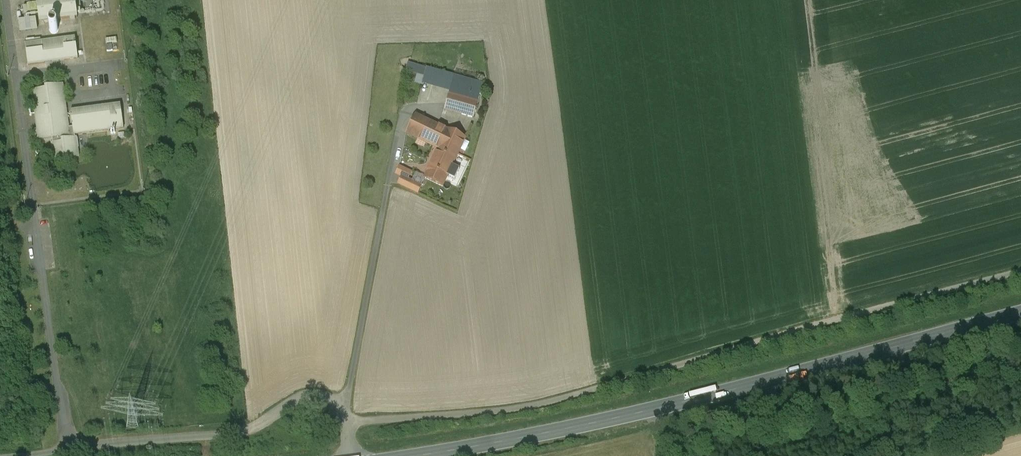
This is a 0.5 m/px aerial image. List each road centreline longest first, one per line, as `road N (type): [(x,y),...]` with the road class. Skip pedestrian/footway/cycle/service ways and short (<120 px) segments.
road 1 (track): [(1020,274),(519,405),(359,423),(338,398),(308,394),(229,431),(3,455)]
road 2 (primary): [(1020,313),(639,412),(416,455)]
road 3 (unclassified): [(350,455),(350,394),(406,109)]
road 4 (unclassified): [(68,446),(33,206)]

